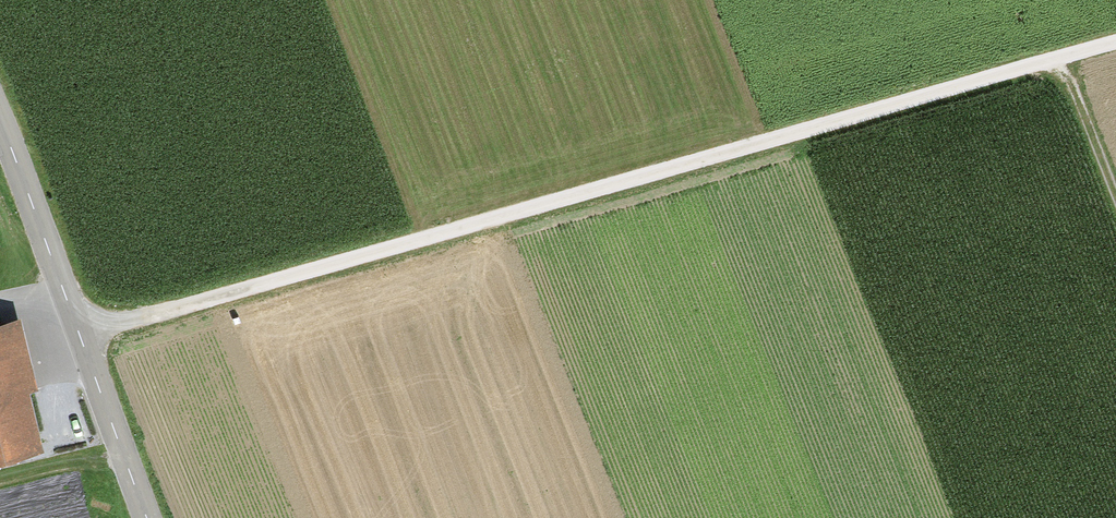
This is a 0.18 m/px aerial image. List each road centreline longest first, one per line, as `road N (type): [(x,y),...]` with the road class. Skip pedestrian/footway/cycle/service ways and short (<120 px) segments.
road 1 (track): [(80,337),(1115,41)]
road 2 (tertiary): [(147,517),(0,118)]
road 3 (track): [(1054,59),(1115,212)]

